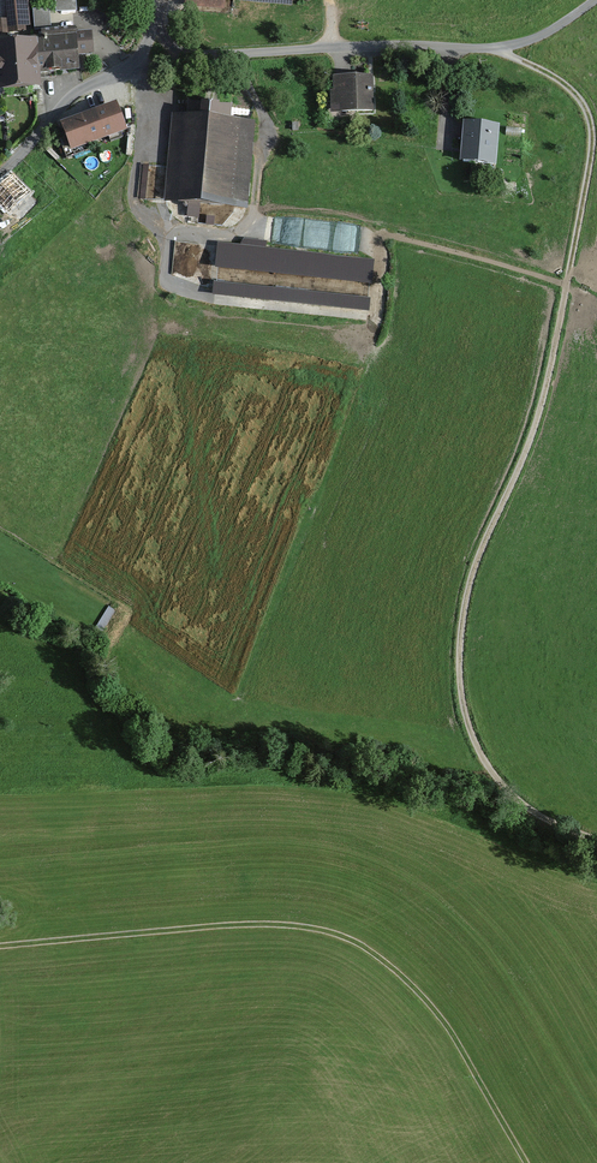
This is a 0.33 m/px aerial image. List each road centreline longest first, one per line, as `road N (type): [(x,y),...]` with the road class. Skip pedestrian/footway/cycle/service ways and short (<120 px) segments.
road 1 (track): [(500,50),(581,103),(593,151),(550,380),(470,583),(460,673),(468,720),(502,787),(532,813),(596,842)]
road 2 (track): [(526,1162),(447,1028),(408,982),(338,936),(252,925),(0,949)]
road 3 (track): [(212,56),(500,50),(541,38),(596,2)]
road 4 (residential): [(158,0),(139,63),(73,97),(0,176)]

